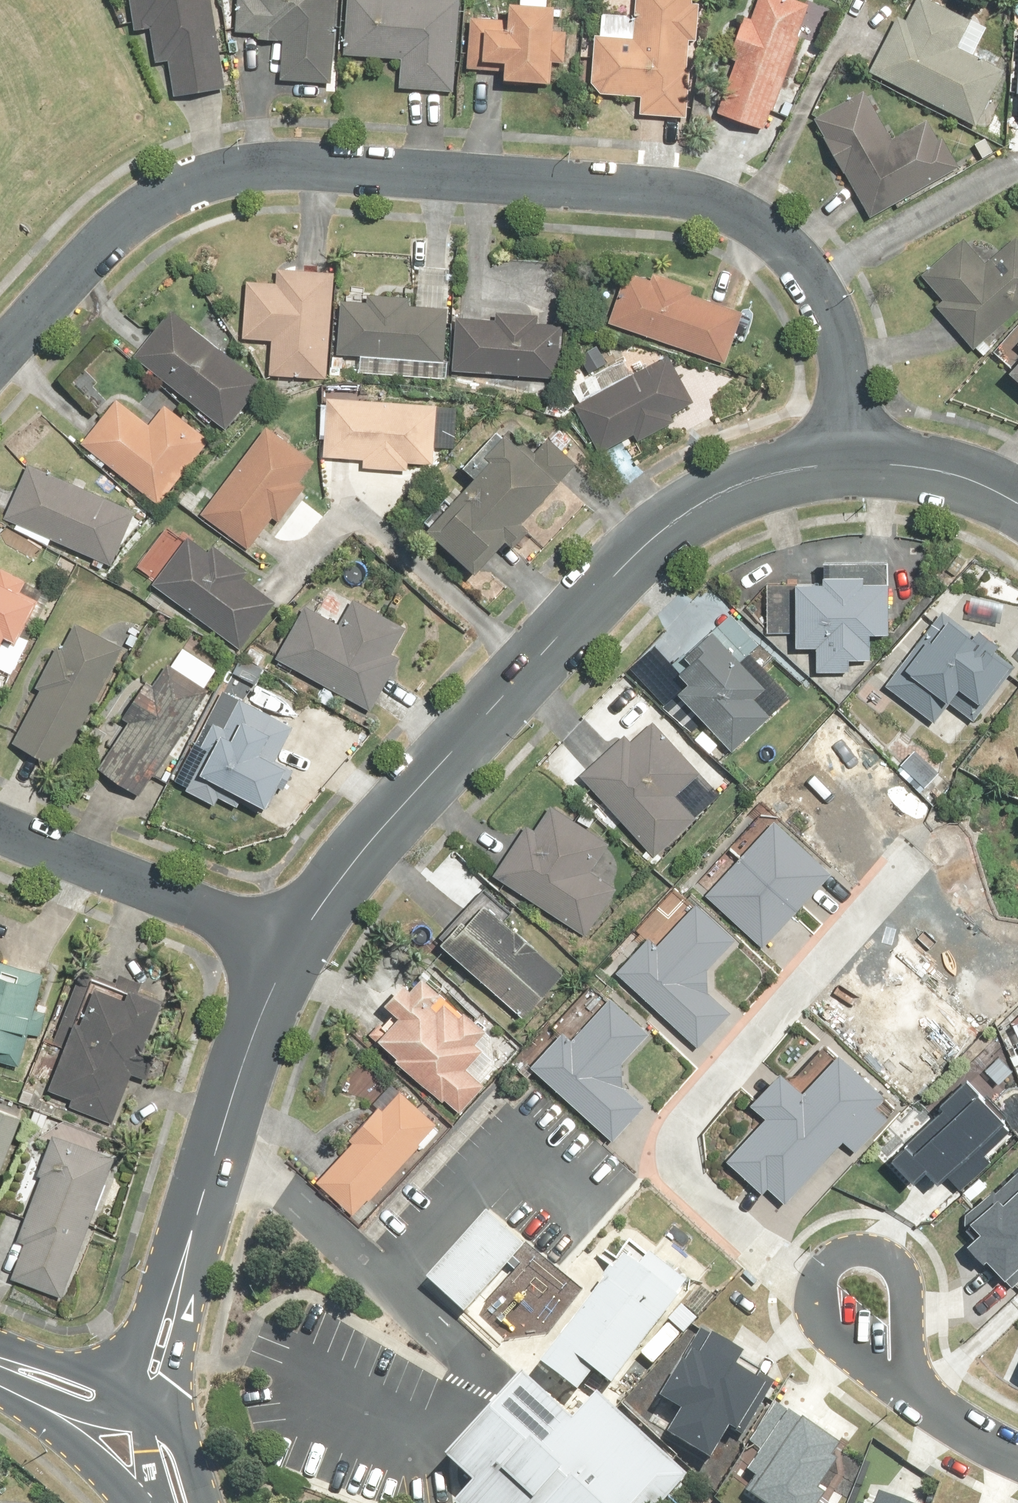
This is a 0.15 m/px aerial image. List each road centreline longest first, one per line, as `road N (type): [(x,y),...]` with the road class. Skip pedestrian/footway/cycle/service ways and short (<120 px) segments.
road 1 (residential): [(0,348),(108,228),(153,198),(238,168),(681,198),(779,241),(813,280),(839,346),(856,459)]
road 2 (residential): [(294,940),(629,558),(729,490),(856,459)]
road 3 (residential): [(868,1291),(803,1280),(655,1150),(902,855)]
road 4 (residential): [(294,940),(0,830)]
road 5 (residential): [(190,1232),(250,1045),(294,940)]
road 6 (residential): [(1017,1453),(939,1408),(900,1373),(868,1291)]
road 7 (residential): [(190,1232),(195,1279),(162,1421)]
road 8 (residential): [(137,1502),(84,1451),(0,1394)]
road 9 (residential): [(118,1389),(164,1269),(190,1232)]
road 10 (residential): [(856,459),(931,469),(1017,504)]
road 11 (residential): [(0,1347),(56,1361),(118,1389)]

